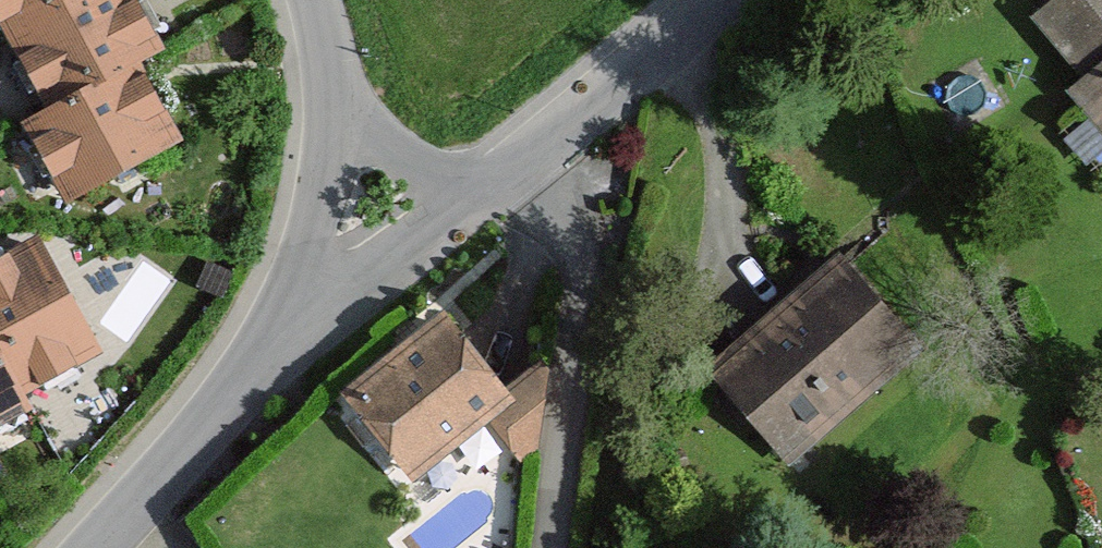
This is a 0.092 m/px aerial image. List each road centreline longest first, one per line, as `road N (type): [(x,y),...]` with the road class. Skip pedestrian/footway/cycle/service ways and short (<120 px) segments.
road 1 (residential): [(549,143),(582,204),(584,285),(550,547)]
road 2 (residential): [(92,547),(276,347)]
road 3 (residential): [(338,101),(276,347)]
road 4 (residential): [(276,347),(454,210)]
road 5 (residential): [(549,143),(717,0)]
road 6 (residential): [(338,101),(454,210)]

